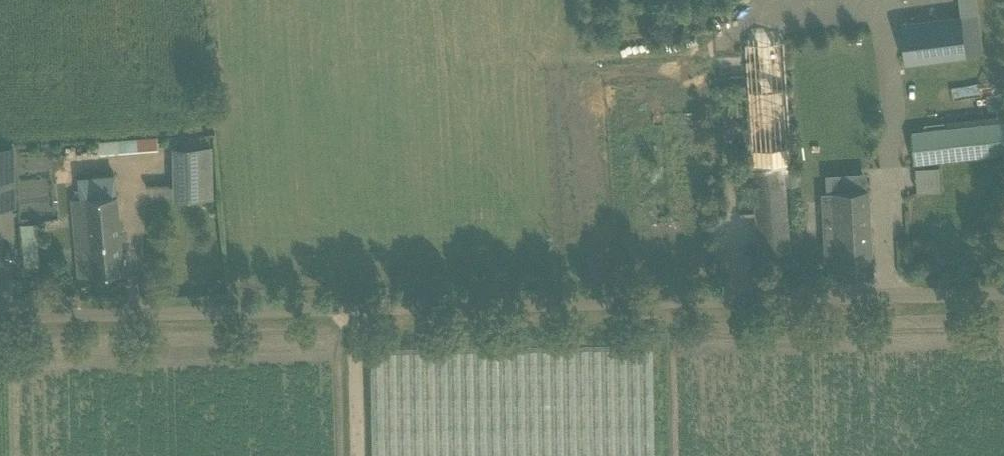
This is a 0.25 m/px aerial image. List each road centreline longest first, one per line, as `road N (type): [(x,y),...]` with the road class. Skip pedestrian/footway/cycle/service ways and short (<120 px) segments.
road 1 (unclassified): [(0,317),(1003,290)]

